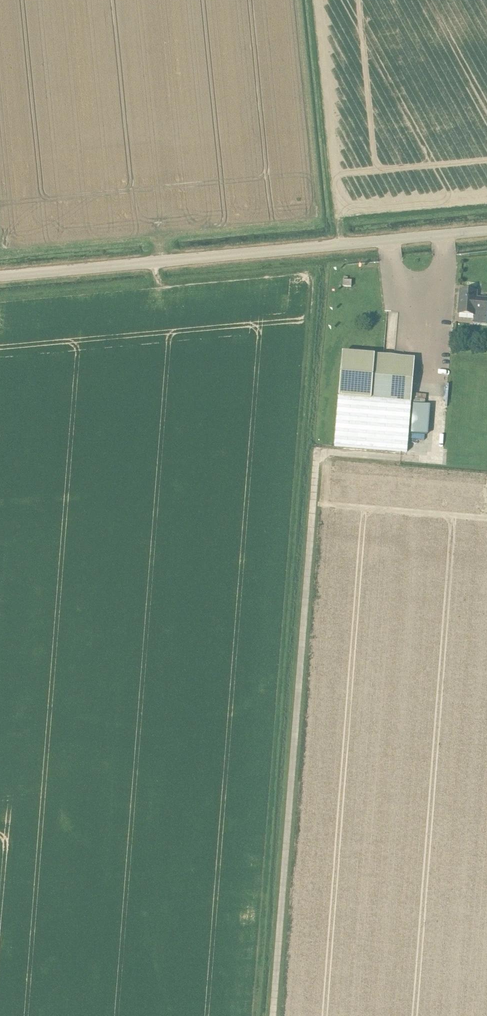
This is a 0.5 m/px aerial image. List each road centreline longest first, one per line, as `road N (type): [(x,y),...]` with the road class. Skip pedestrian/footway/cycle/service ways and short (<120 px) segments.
road 1 (track): [(273,1015),(317,451),(431,460)]
road 2 (unclassified): [(0,277),(486,231)]

